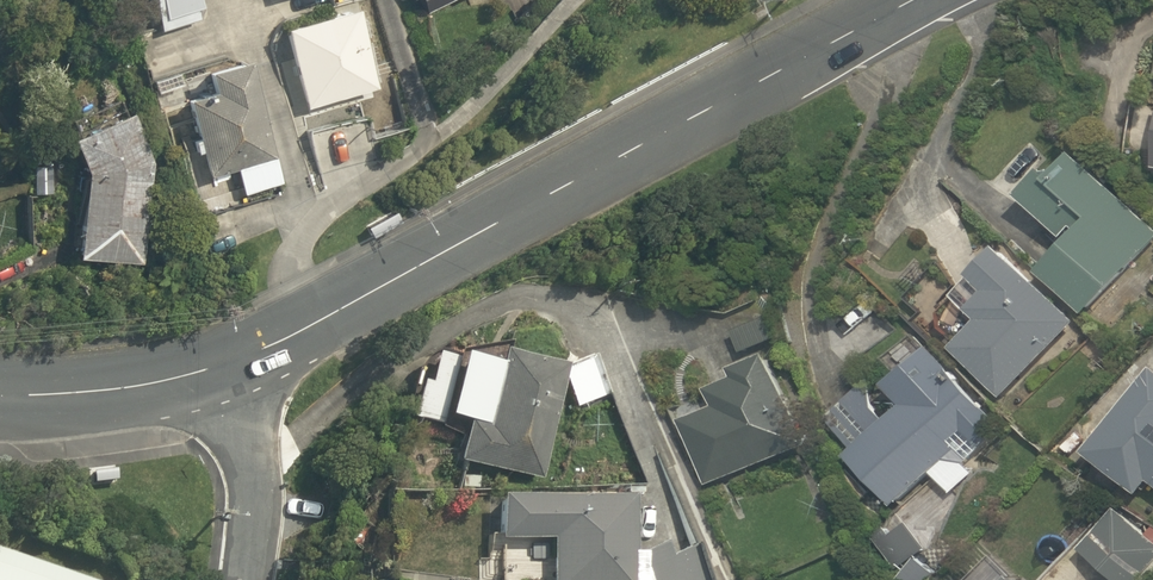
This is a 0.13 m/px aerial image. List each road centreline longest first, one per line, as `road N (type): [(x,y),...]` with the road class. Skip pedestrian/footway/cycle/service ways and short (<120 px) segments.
road 1 (tertiary): [(235,362),(915,0)]
road 2 (tertiary): [(0,397),(151,385),(235,362)]
road 3 (residential): [(235,362),(252,492),(243,579)]

